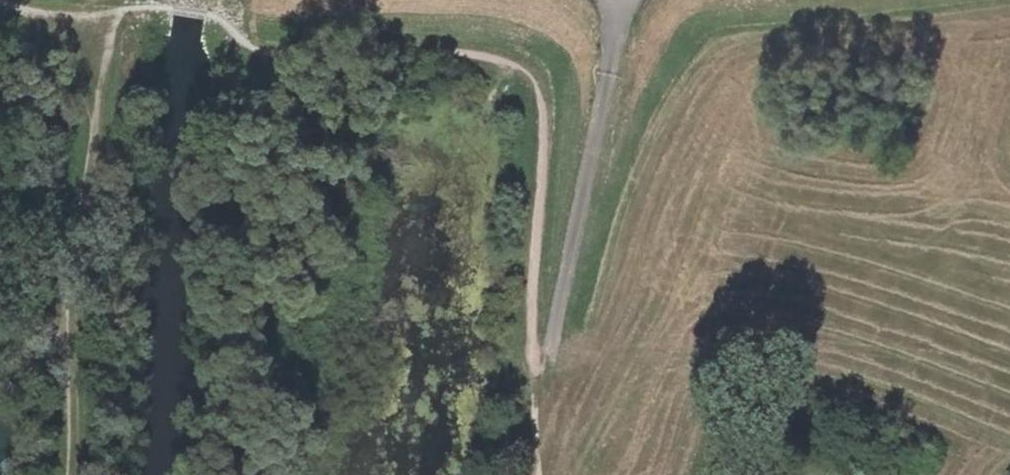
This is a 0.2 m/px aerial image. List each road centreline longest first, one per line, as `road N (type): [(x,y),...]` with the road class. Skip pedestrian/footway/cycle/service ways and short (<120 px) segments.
road 1 (track): [(548,361),(583,360),(600,339),(677,131),(713,84),(749,58),(787,45),(1009,10)]
road 2 (track): [(277,54),(493,49),(533,67),(549,127),(532,357),(548,361)]
road 3 (track): [(72,474),(73,299),(100,156),(95,122),(50,37),(0,7)]
road 4 (track): [(583,360),(767,350),(1009,446)]
road 5 (track): [(548,361),(626,0)]
road 6 (track): [(277,54),(211,19),(169,11),(111,18),(8,12)]

